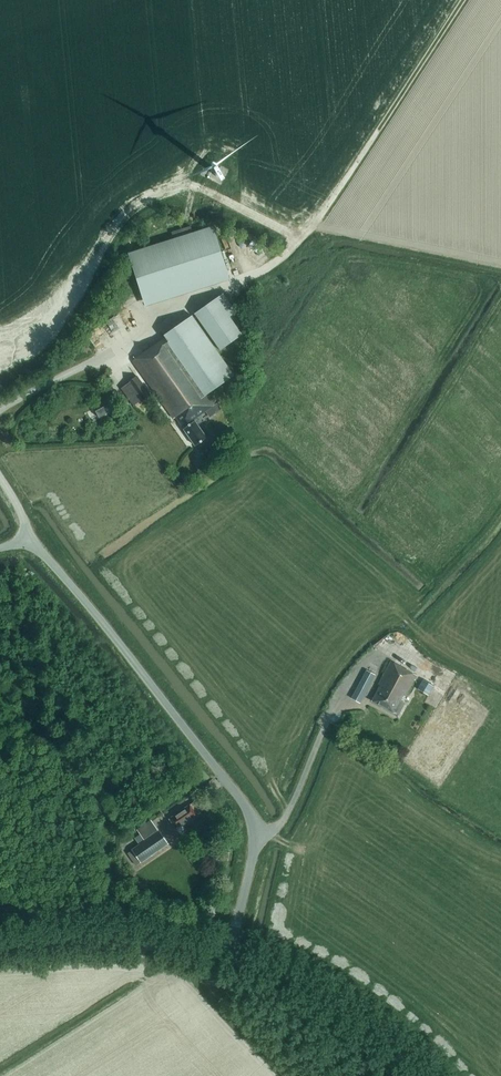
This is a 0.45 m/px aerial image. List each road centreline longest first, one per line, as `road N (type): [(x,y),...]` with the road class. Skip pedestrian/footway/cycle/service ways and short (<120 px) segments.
road 1 (unclassified): [(227,954),(252,862),(251,819),(28,538)]
road 2 (tertiary): [(227,954),(341,1009),(421,1075)]
road 3 (tertiary): [(0,941),(148,938),(227,954)]

